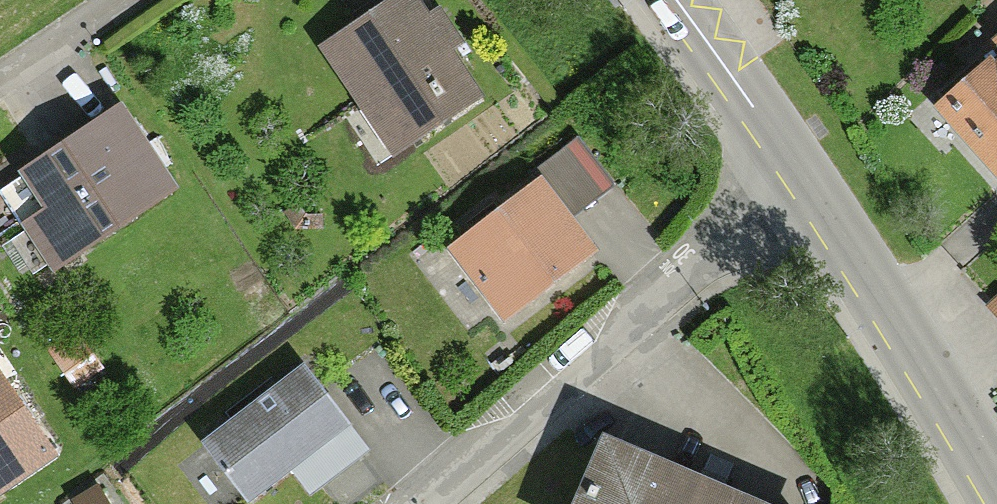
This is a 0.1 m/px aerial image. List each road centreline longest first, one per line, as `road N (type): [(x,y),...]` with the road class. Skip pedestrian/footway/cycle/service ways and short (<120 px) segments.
road 1 (residential): [(805,183),(433,503)]
road 2 (tertiary): [(805,183),(995,485)]
road 3 (tertiary): [(675,0),(805,183)]
road 4 (residential): [(128,0),(0,85)]

